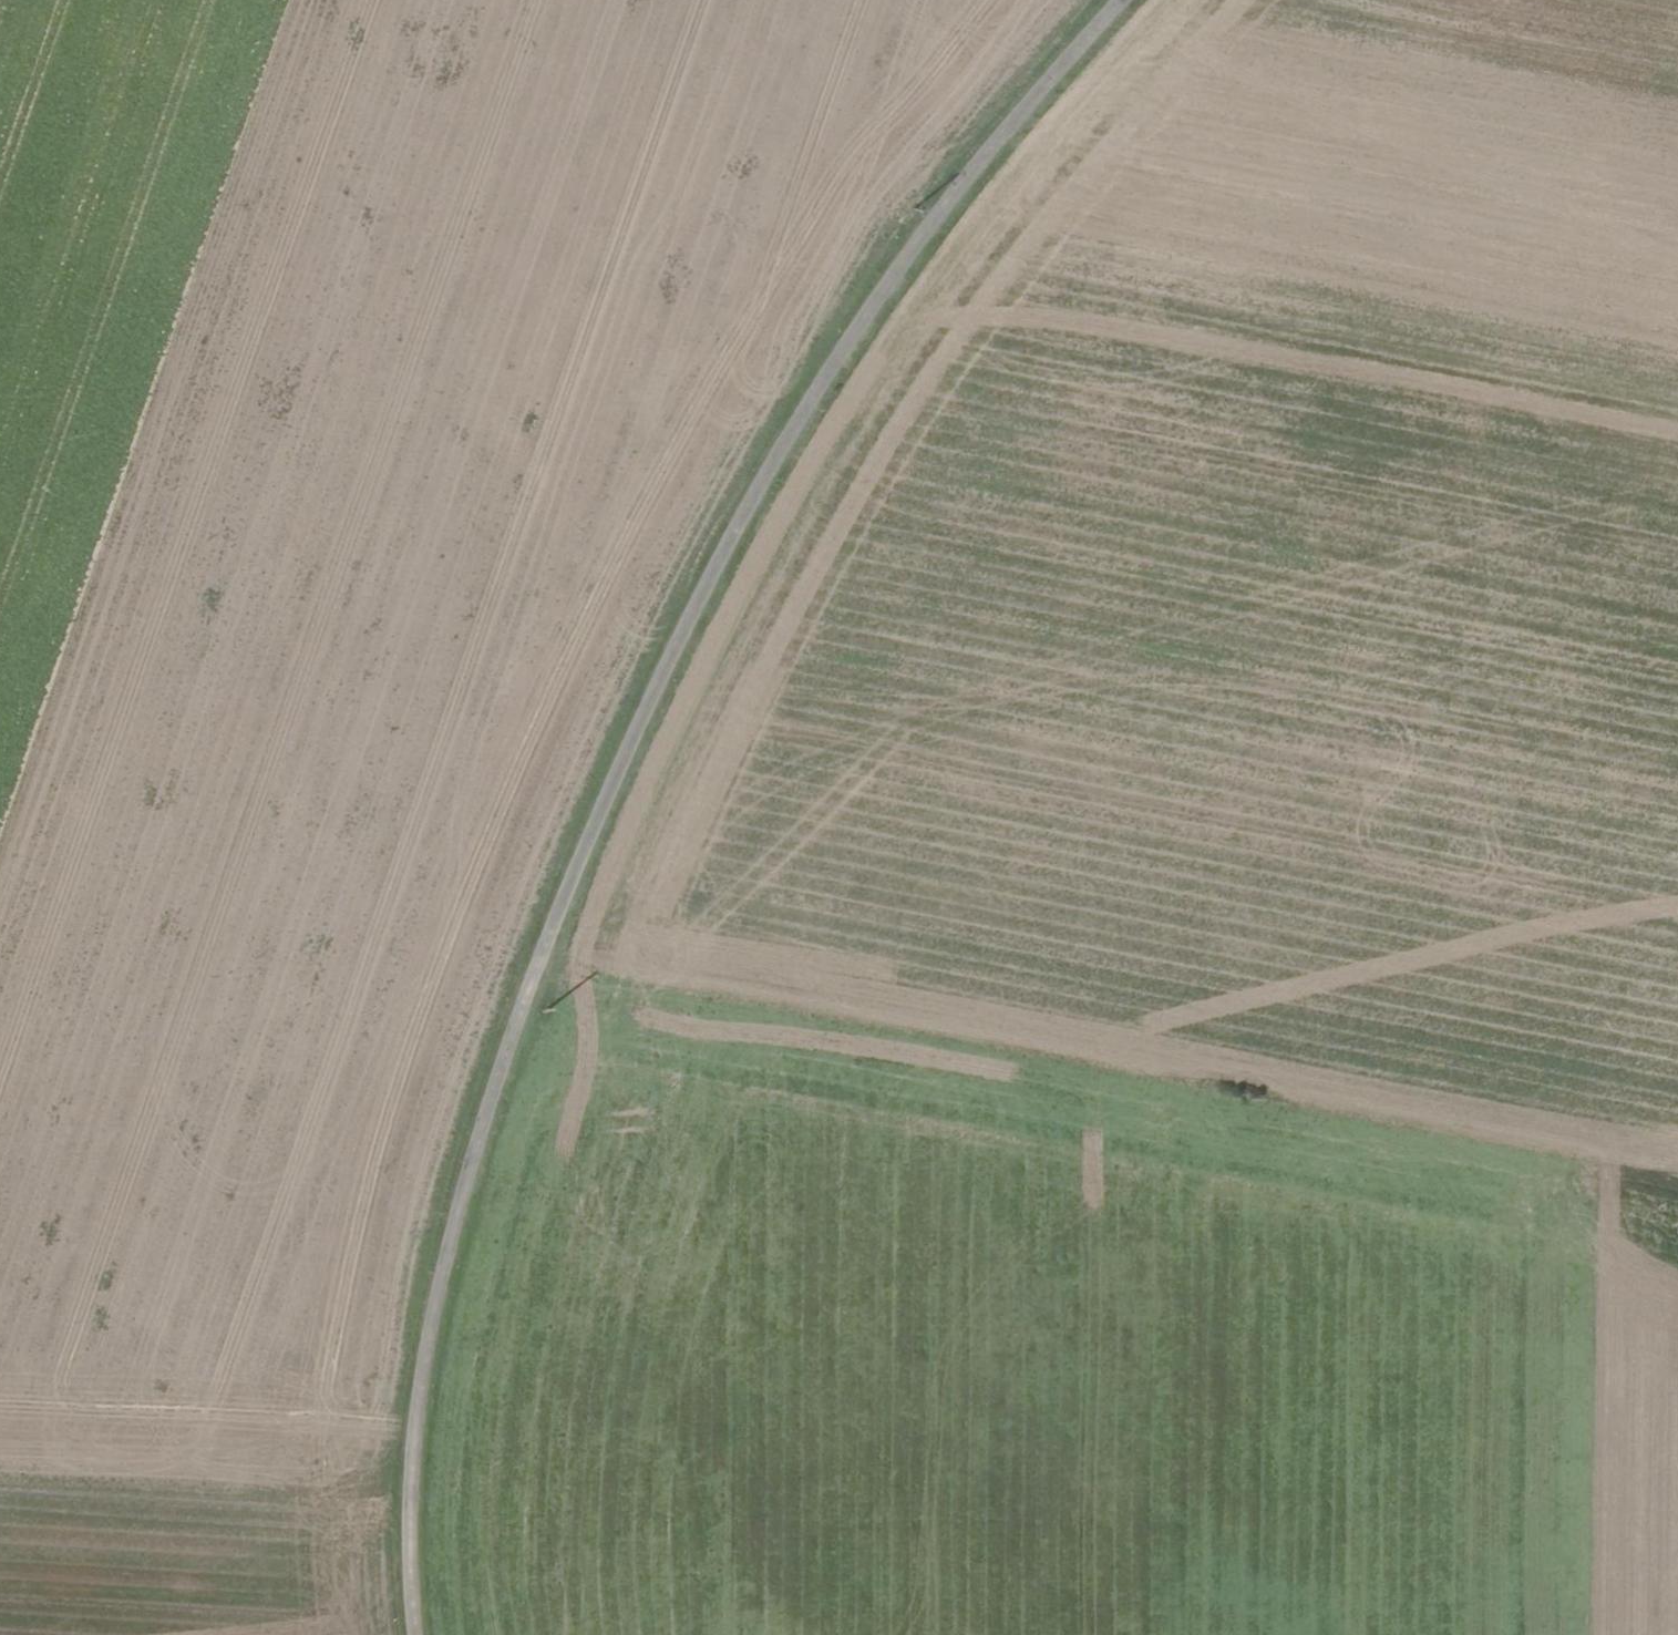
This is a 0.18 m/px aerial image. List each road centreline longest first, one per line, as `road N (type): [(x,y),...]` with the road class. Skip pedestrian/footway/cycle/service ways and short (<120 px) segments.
road 1 (unclassified): [(418,1634),(409,1583),(427,1346),(497,1084),(627,751),(822,385),(1023,110),(1126,0)]

